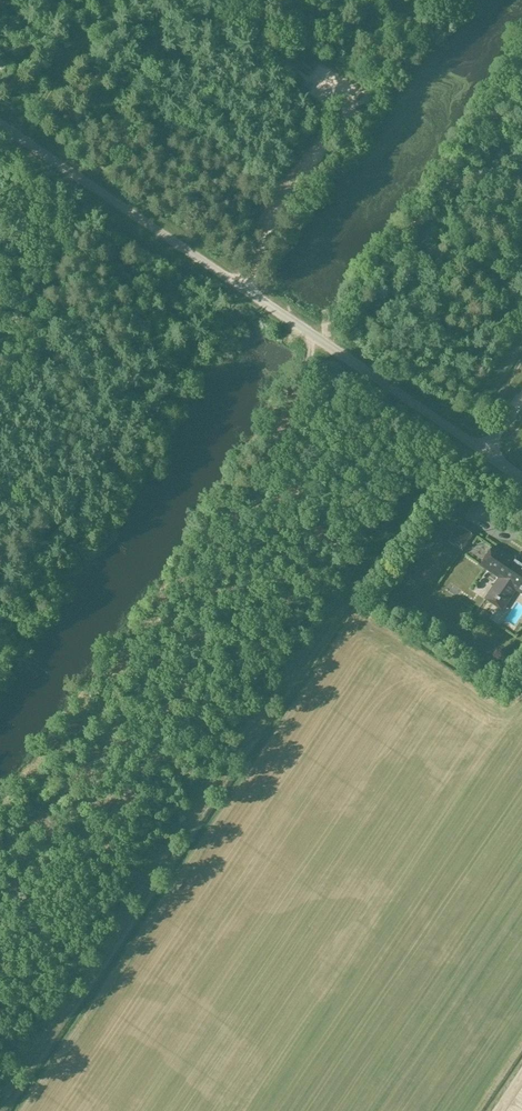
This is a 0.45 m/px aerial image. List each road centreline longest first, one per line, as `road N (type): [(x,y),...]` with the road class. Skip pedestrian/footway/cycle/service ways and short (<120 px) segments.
road 1 (track): [(0,1107),(143,899),(177,834),(521,335)]
road 2 (track): [(346,310),(318,339),(254,473),(150,757),(0,963)]
road 3 (unclassified): [(521,478),(0,126)]
road 4 (track): [(0,626),(86,479),(144,424),(195,343),(248,292)]
road 5 (track): [(0,3),(286,197)]
road 6 (track): [(521,64),(438,198),(346,310)]
road 7 (track): [(313,72),(359,103),(286,197),(240,287)]
road 8 (track): [(111,0),(0,155)]

